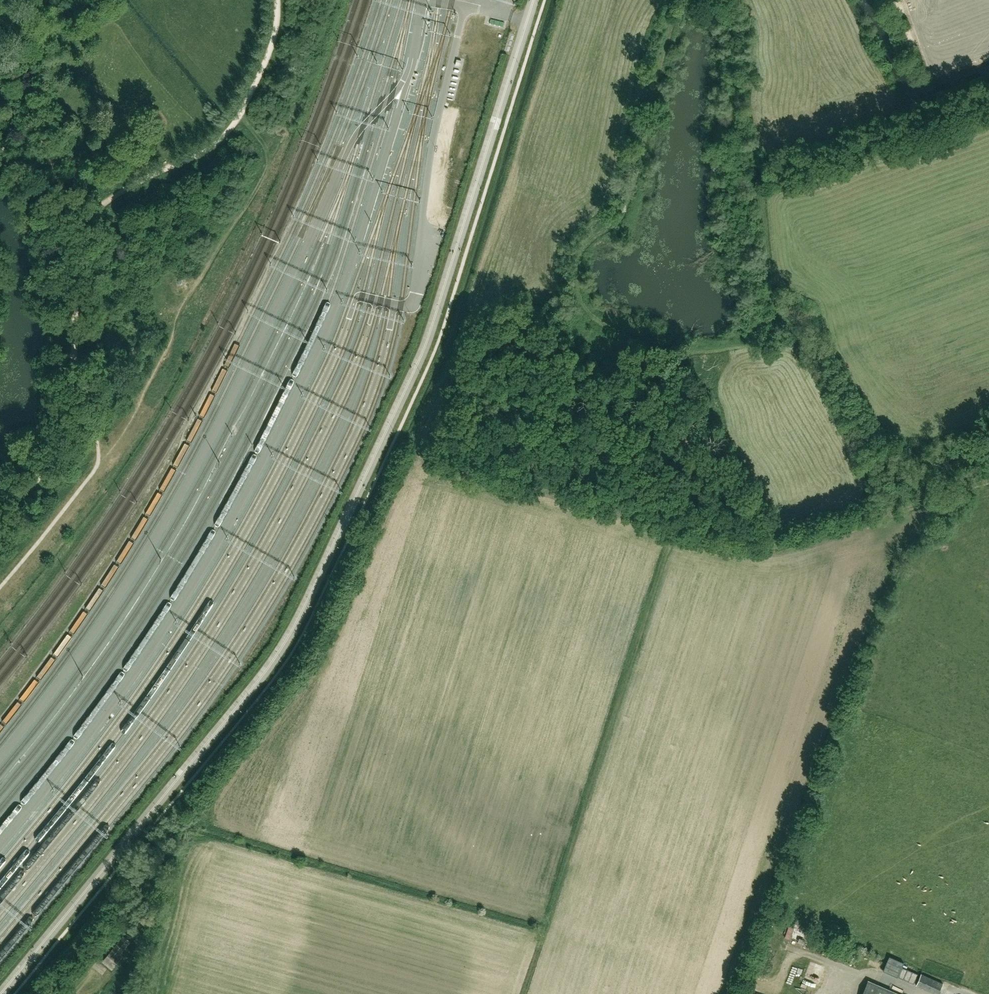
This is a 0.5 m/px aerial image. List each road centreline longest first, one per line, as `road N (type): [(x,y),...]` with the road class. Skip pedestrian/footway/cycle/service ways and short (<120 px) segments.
road 1 (track): [(544,920),(673,531),(777,547),(988,483)]

